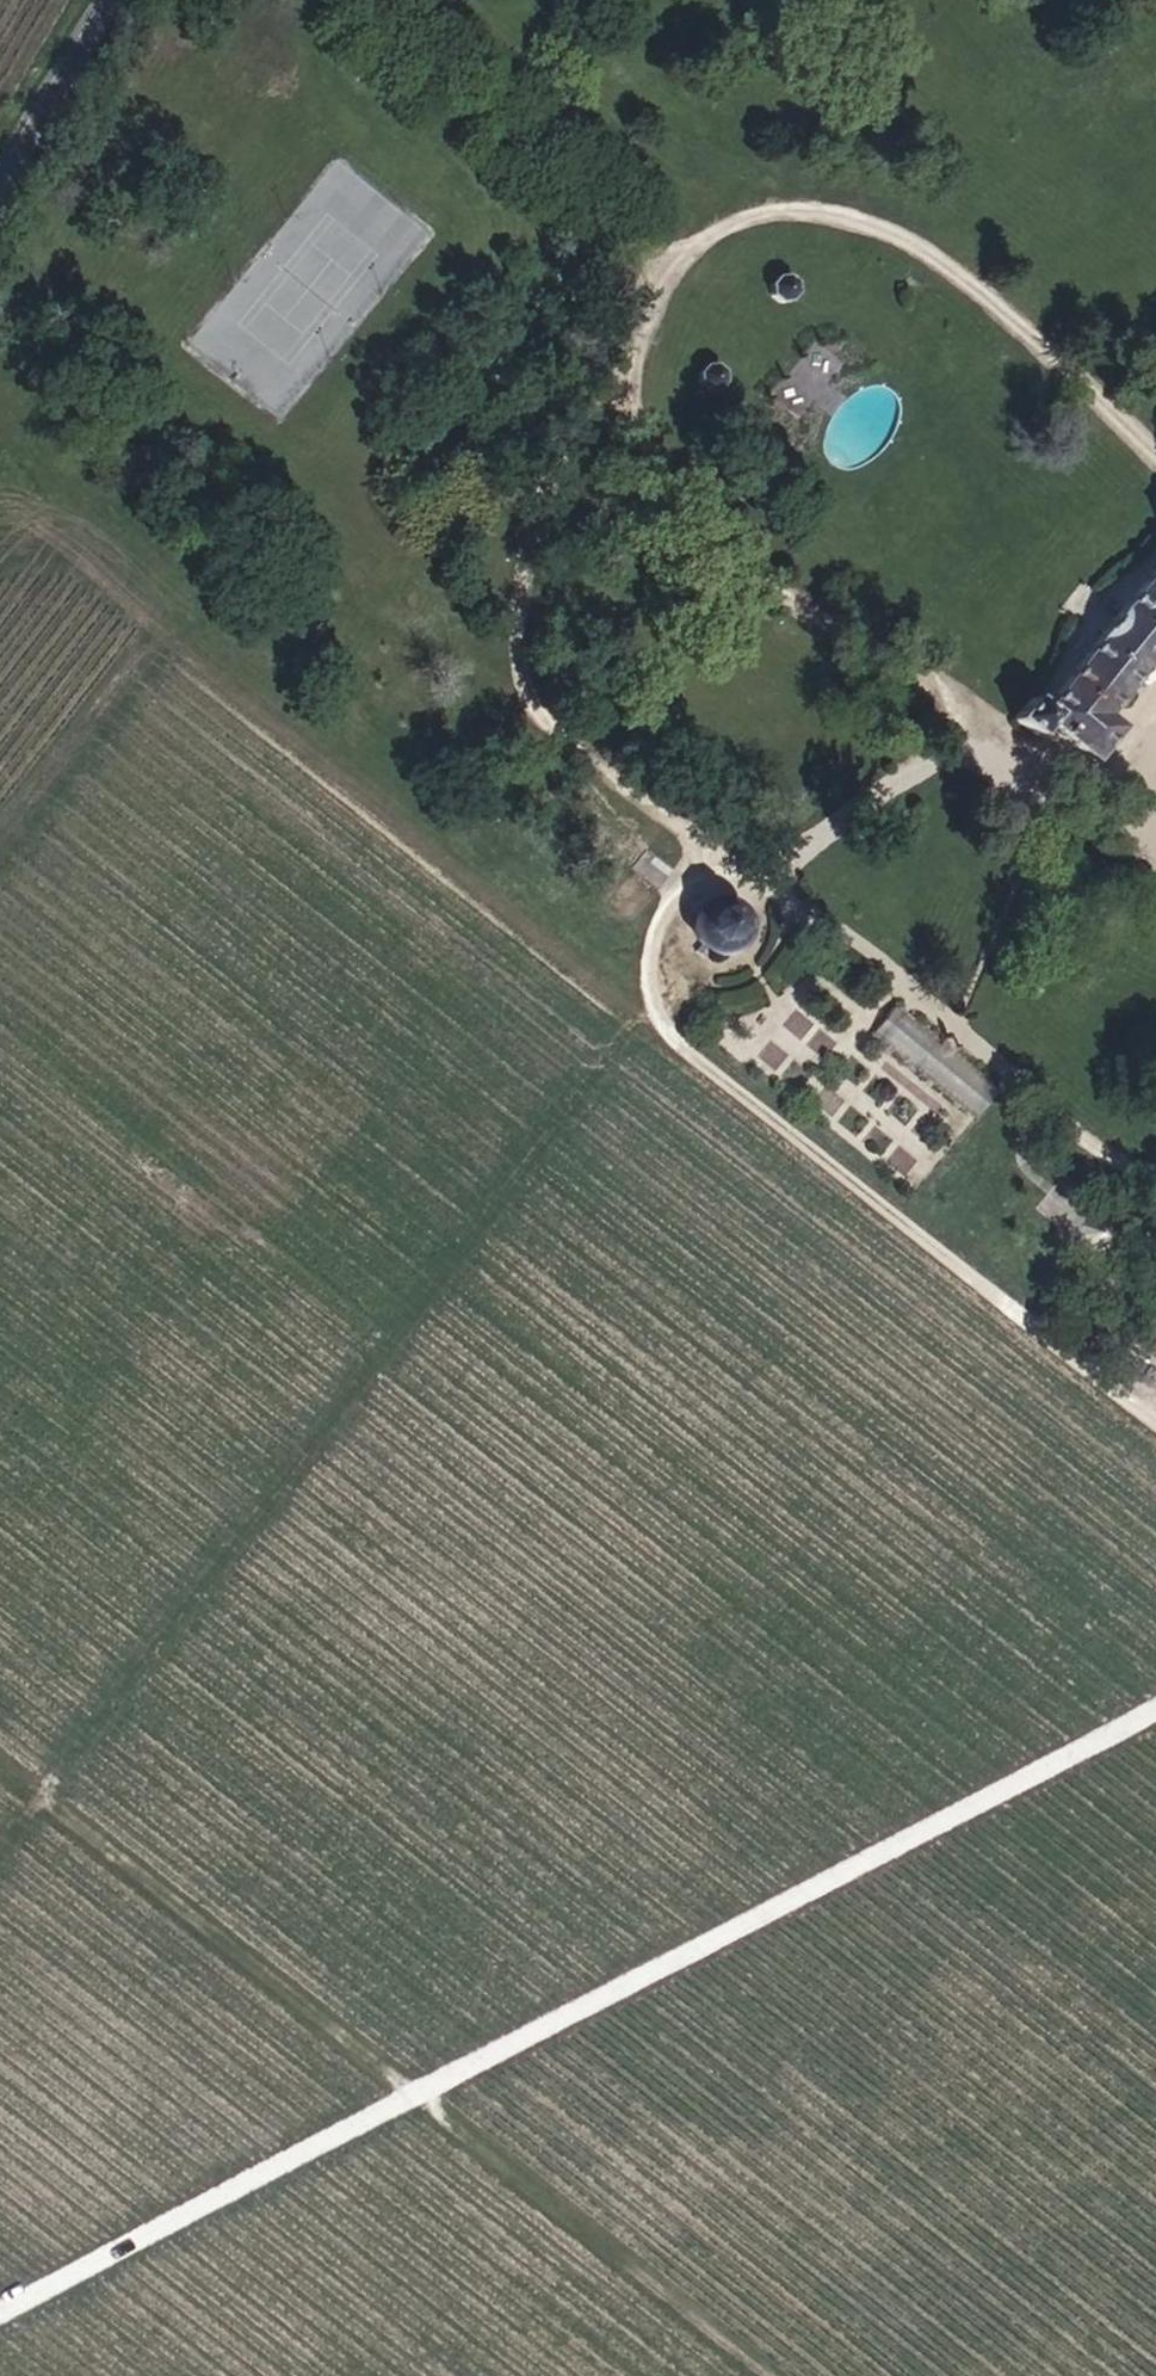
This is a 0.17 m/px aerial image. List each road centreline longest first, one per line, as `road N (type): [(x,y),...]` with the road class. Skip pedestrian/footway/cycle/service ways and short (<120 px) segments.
road 1 (unclassified): [(119,0),(0,196)]

